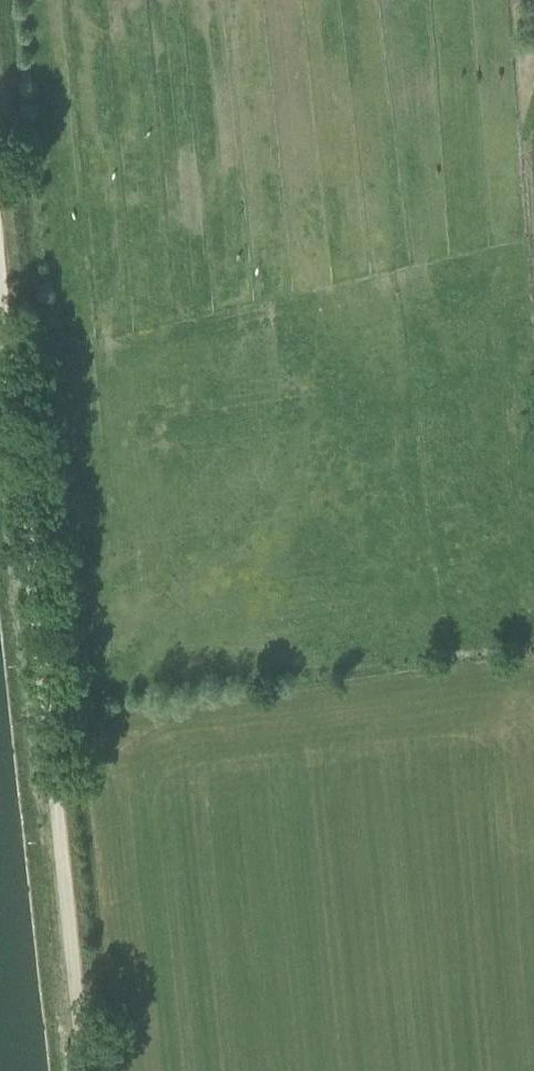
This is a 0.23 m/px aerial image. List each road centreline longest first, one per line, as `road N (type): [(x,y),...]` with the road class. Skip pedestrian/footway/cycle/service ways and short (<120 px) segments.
road 1 (track): [(88,1070),(0,245)]

